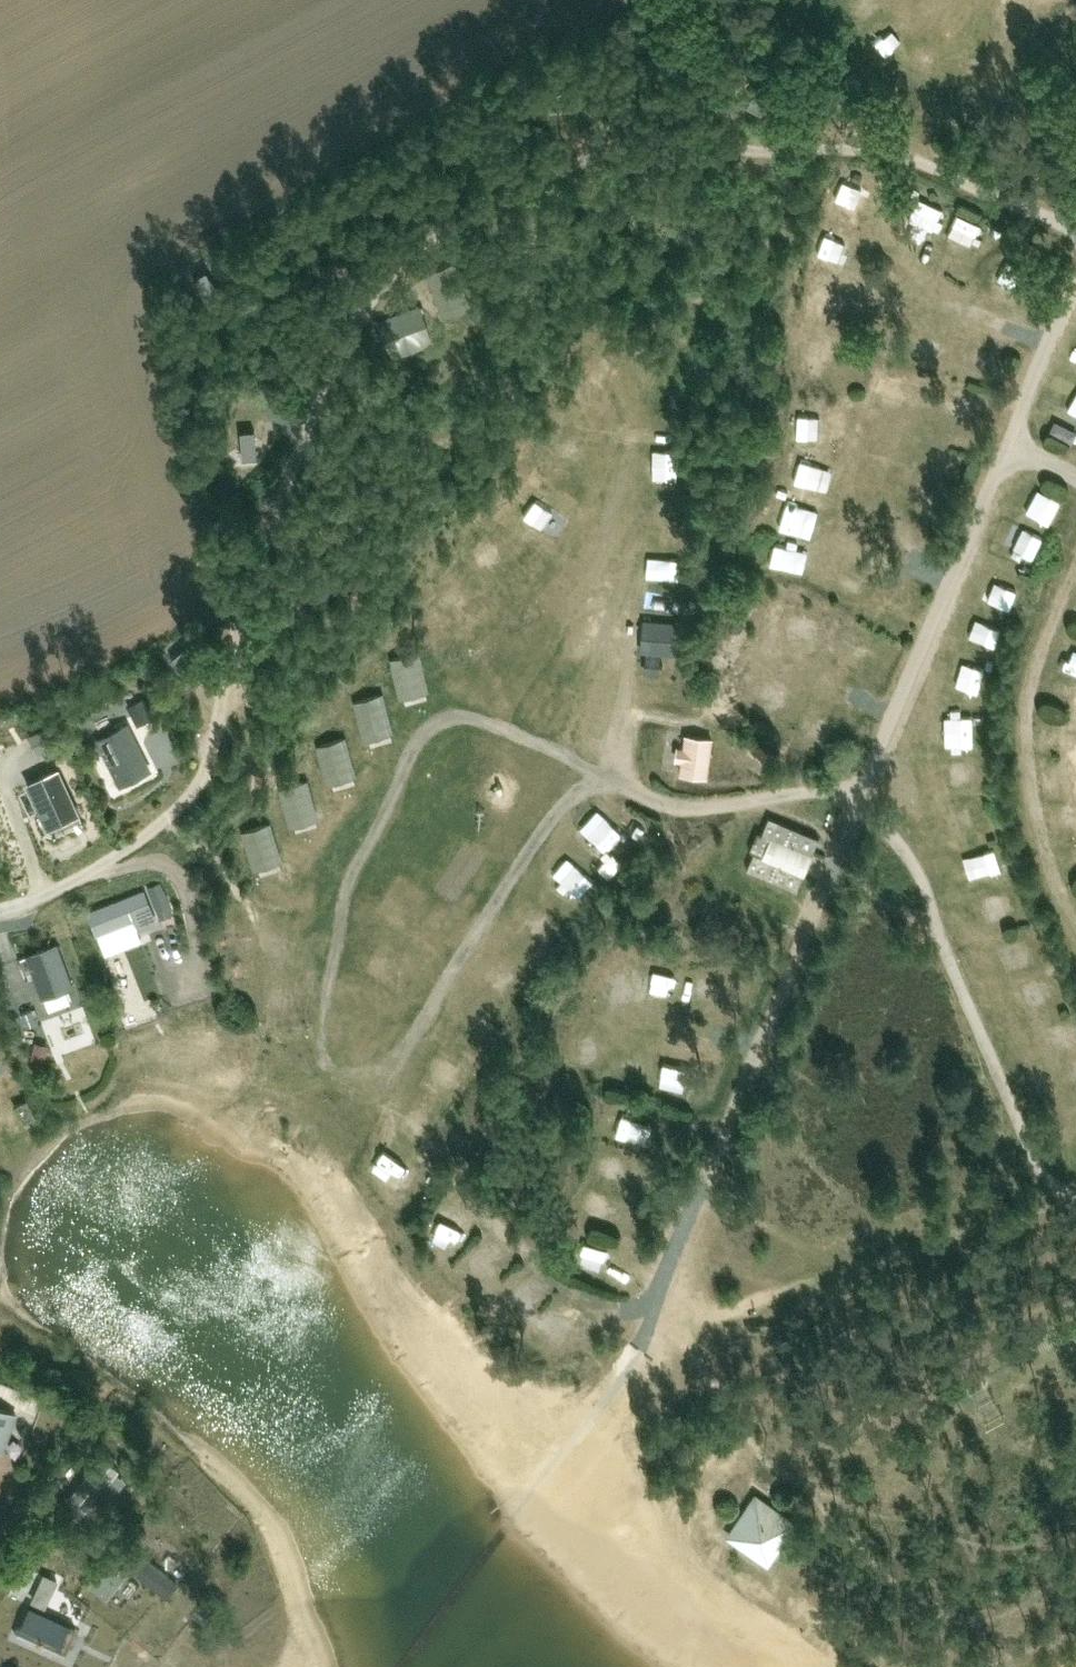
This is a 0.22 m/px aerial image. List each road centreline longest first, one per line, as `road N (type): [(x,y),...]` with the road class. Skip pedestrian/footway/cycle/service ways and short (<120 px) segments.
road 1 (track): [(1075,1147),(956,906),(901,724)]

